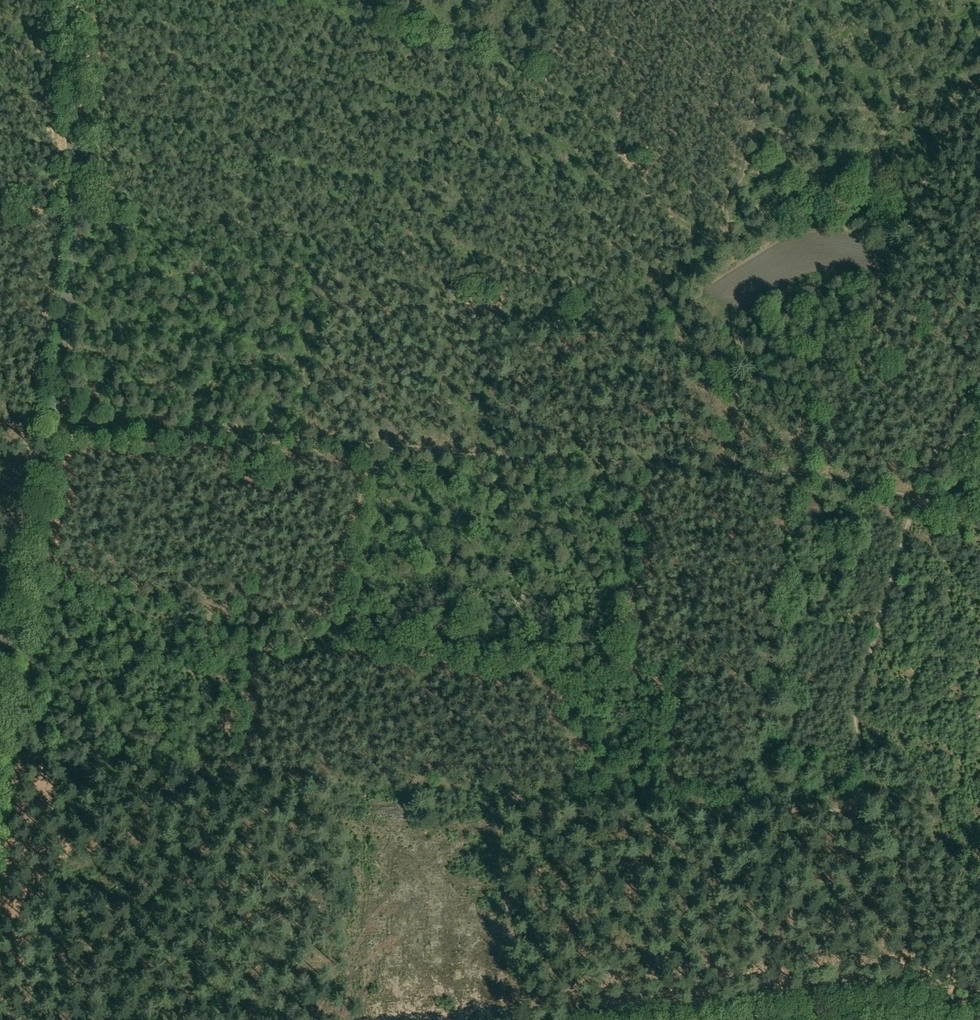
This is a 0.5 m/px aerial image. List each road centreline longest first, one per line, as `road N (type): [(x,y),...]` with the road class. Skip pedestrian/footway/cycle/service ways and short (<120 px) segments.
road 1 (unclassified): [(0,667),(29,592),(75,233),(69,0)]

